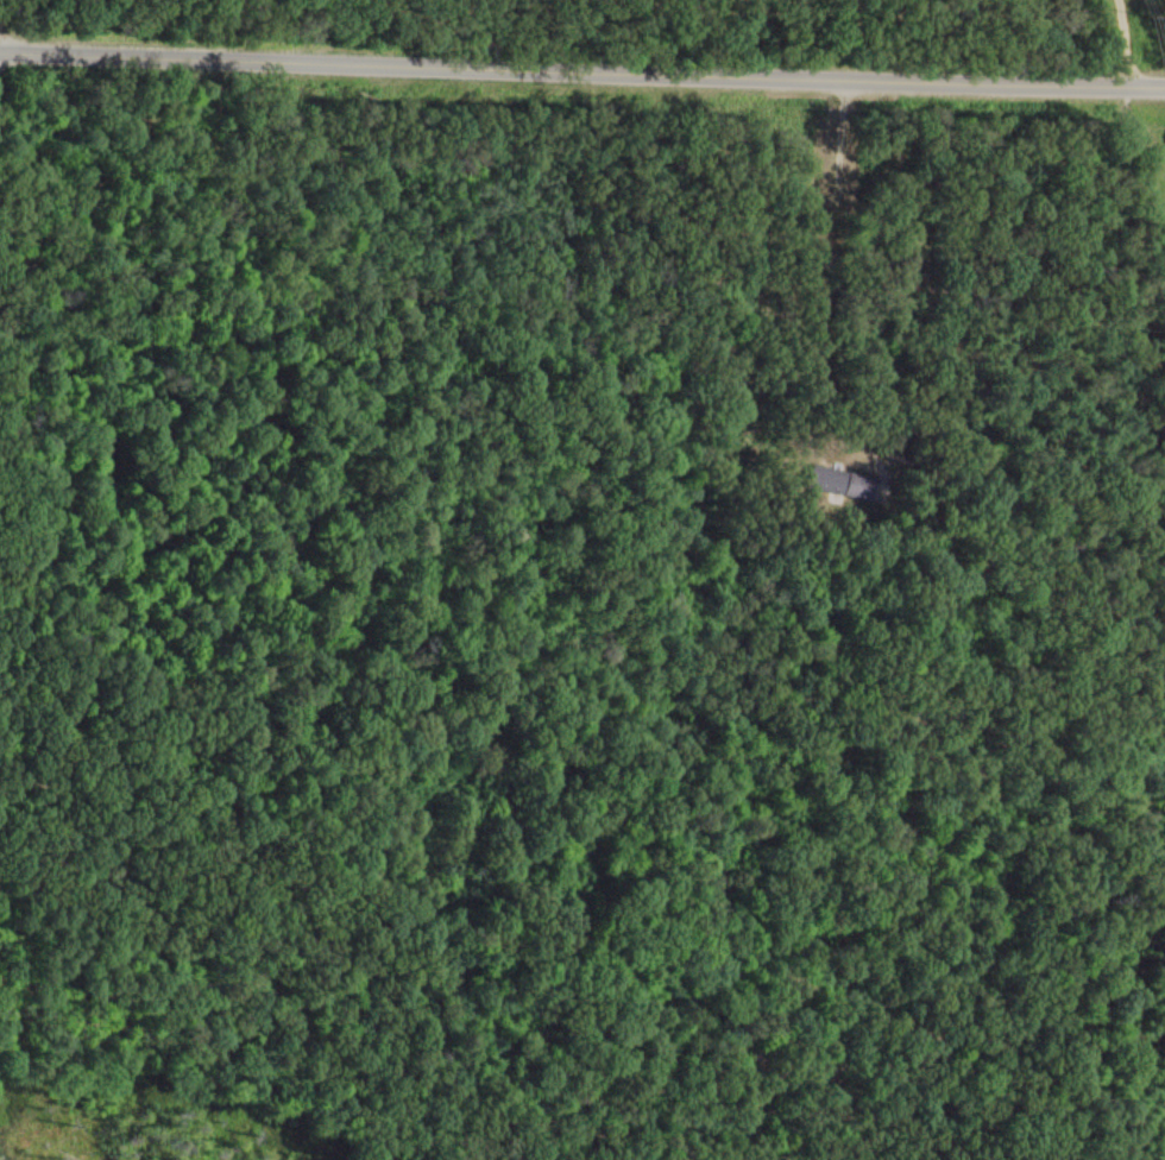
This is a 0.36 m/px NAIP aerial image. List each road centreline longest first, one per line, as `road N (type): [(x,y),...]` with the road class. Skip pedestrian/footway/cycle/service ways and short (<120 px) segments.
road 1 (tertiary): [(0,49),(1164,72)]

